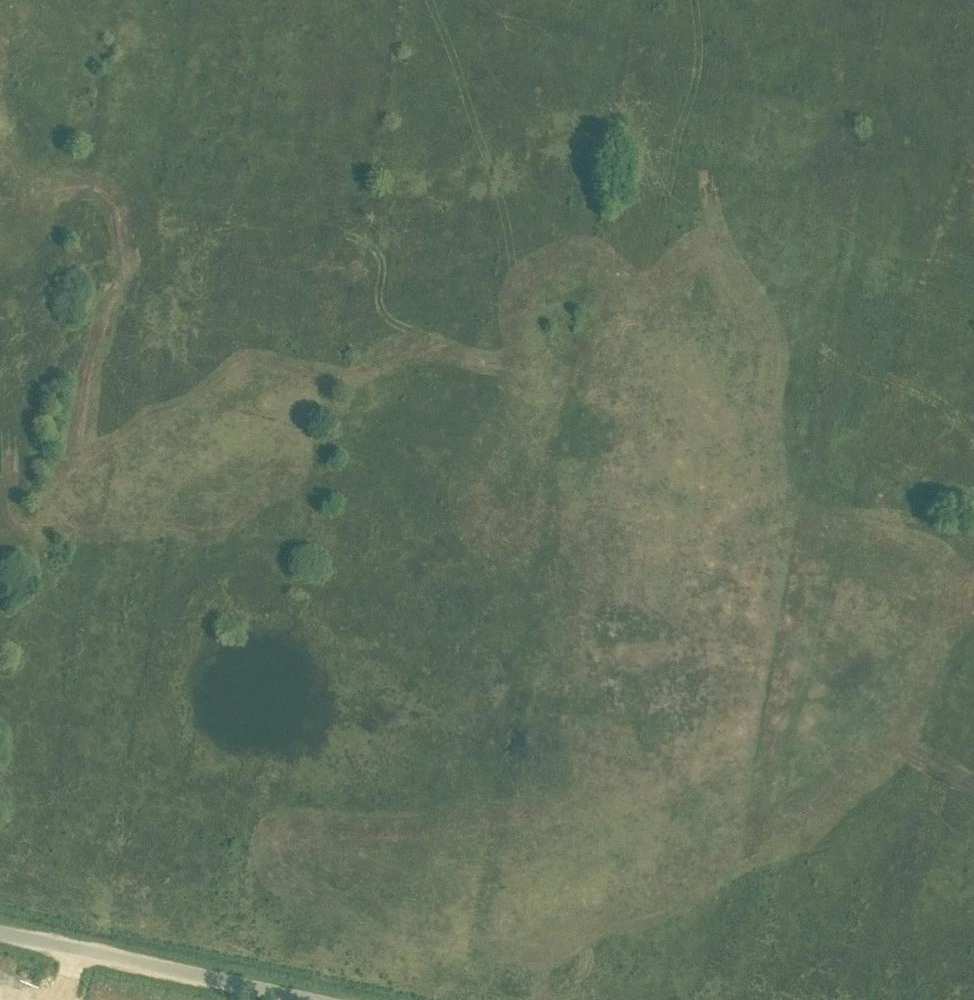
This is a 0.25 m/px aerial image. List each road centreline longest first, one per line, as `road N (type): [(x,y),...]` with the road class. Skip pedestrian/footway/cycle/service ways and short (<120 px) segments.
road 1 (unclassified): [(300,999),(0,935)]

